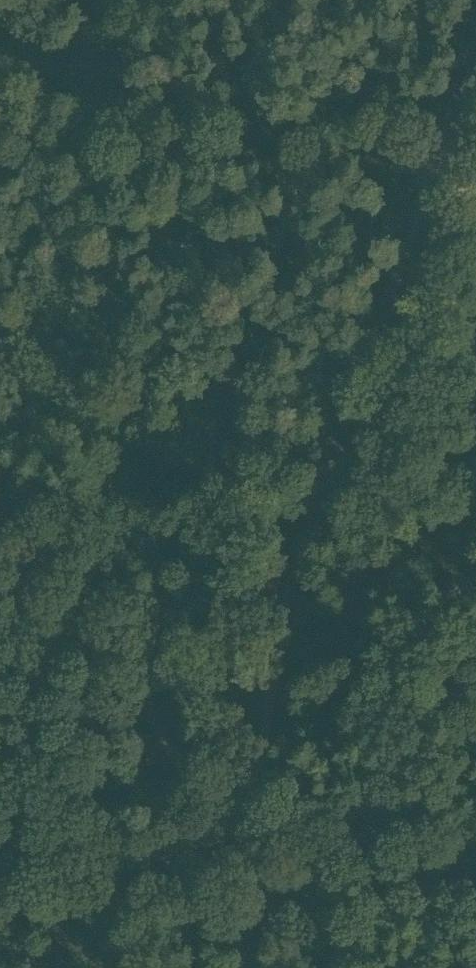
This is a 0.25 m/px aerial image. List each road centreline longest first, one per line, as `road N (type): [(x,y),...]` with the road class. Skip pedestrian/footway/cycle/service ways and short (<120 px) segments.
road 1 (unclassified): [(475,33),(294,571),(250,823),(234,844)]
road 2 (track): [(430,180),(0,41)]
road 3 (track): [(129,669),(37,537),(0,510)]
road 4 (track): [(234,844),(129,669)]
road 5 (track): [(234,844),(135,967)]
road 6 (track): [(315,967),(234,844)]

